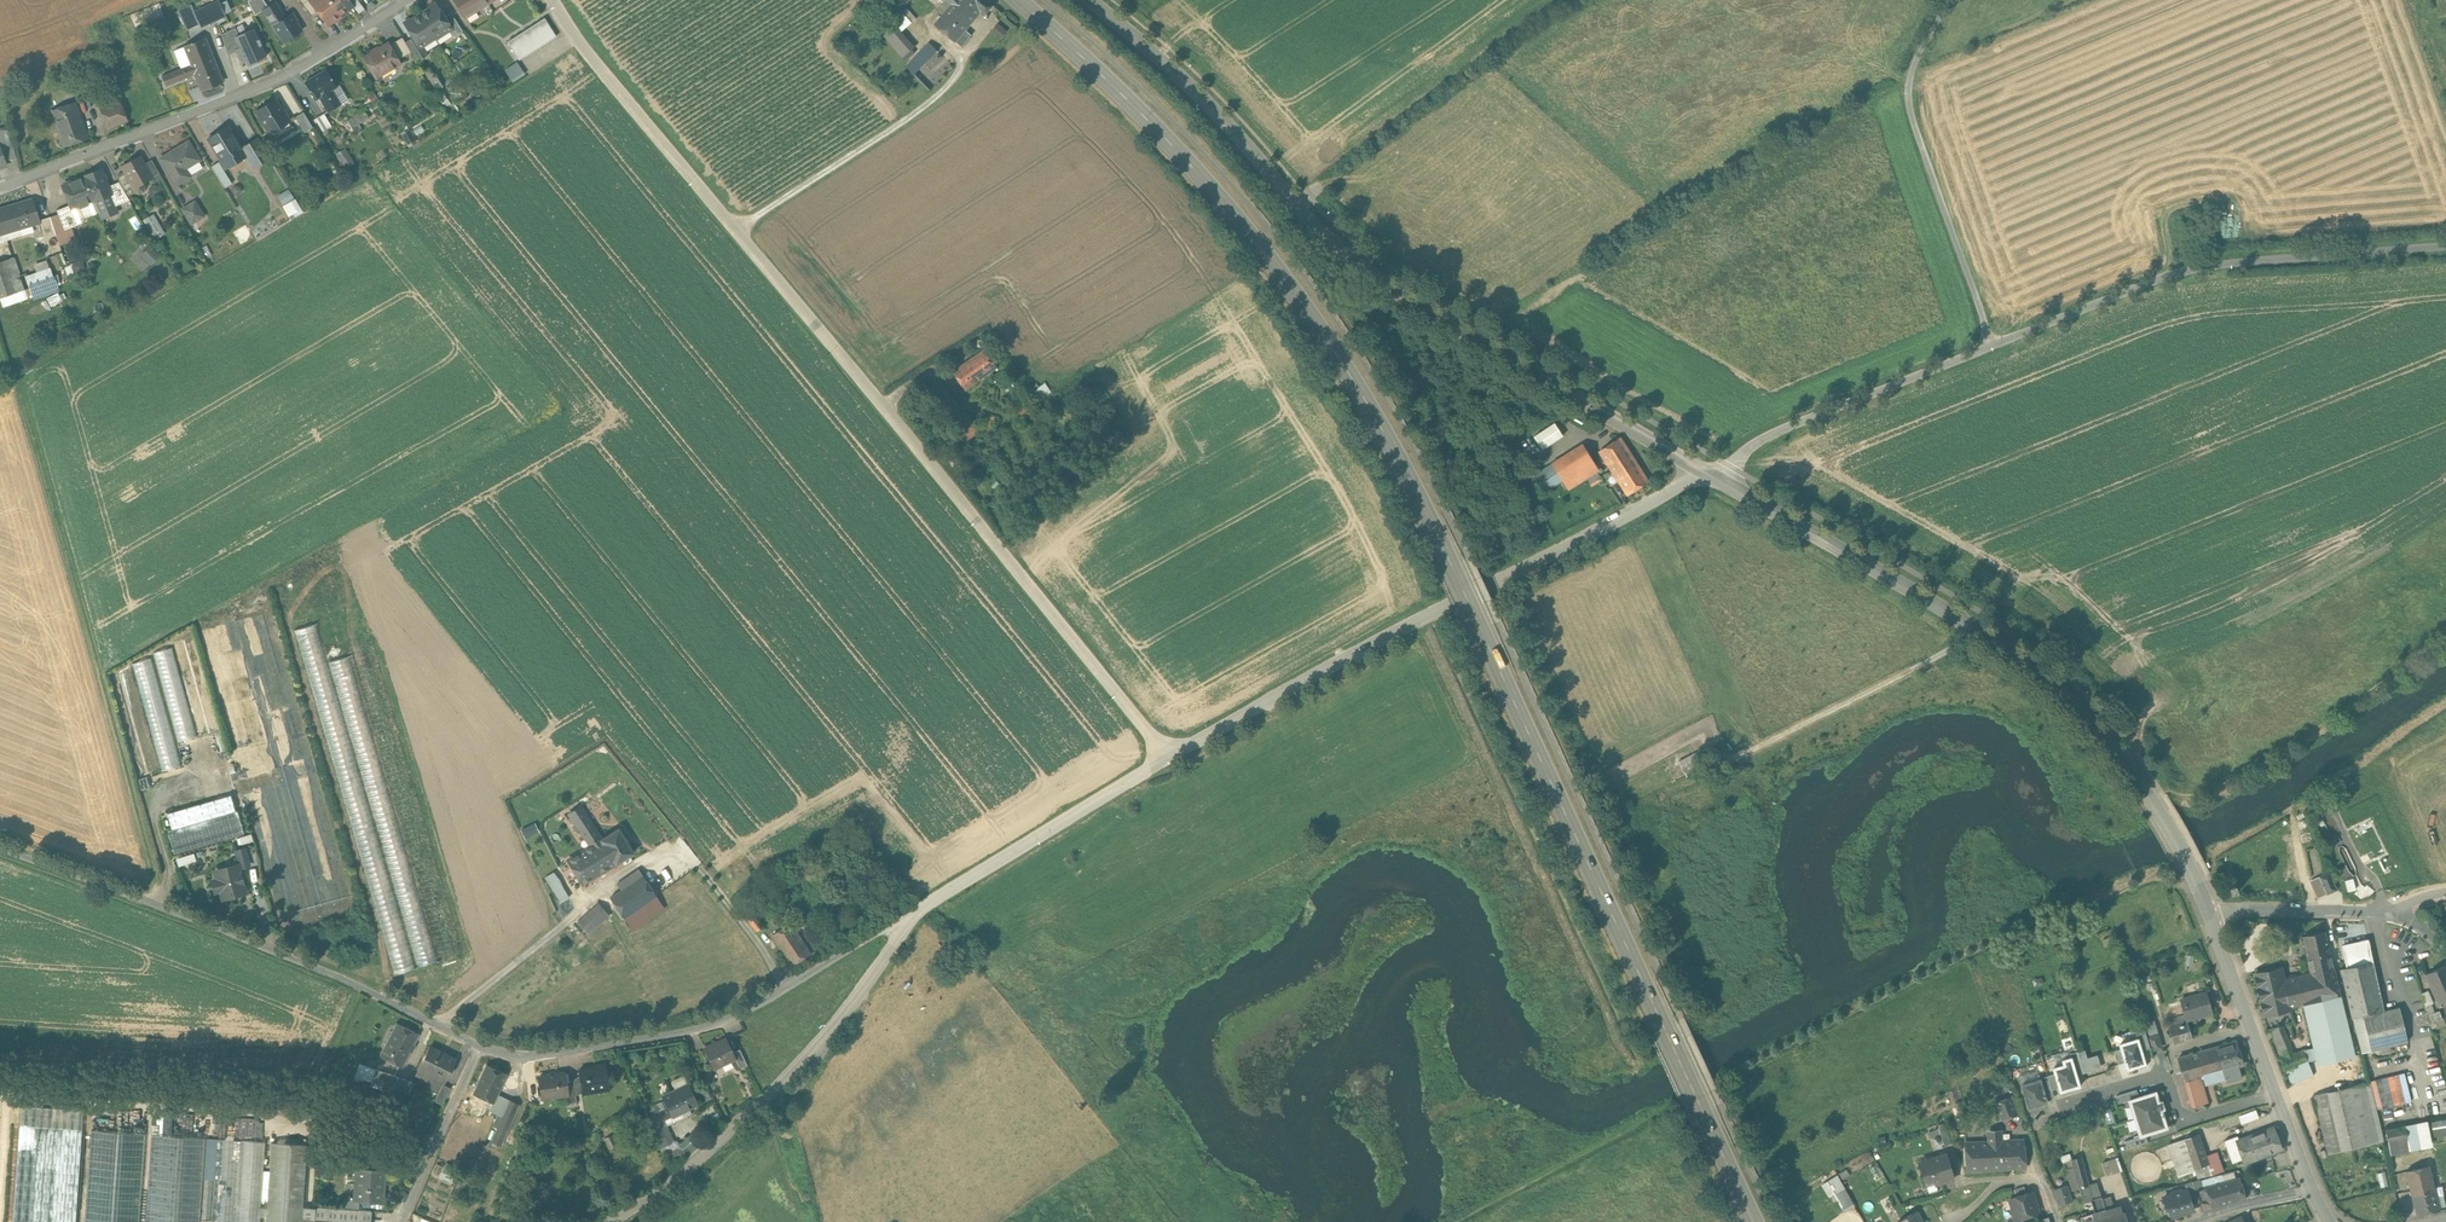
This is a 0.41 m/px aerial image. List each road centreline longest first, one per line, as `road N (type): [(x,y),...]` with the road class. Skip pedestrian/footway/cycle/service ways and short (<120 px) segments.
road 1 (primary): [(1755,1221),(1382,428),(1322,329),(1176,147),(1017,0)]
road 2 (unclassified): [(928,902),(759,1004),(655,1036),(519,1053),(0,848)]
road 3 (unclassified): [(1170,755),(587,50),(554,0)]
road 4 (unclassified): [(1091,0),(1211,106),(1349,257),(1704,472)]
road 5 (unclassified): [(1704,472),(1978,625),(2049,679),(2137,778),(2206,910)]
road 6 (unclassified): [(1704,472),(1170,755)]
road 7 (residential): [(1993,345),(2203,268),(2445,247)]
road 8 (unclassified): [(928,902),(795,1069),(683,1175),(614,1221)]
road 9 (residential): [(406,0),(287,76),(0,188)]
road 10 (track): [(1949,0),(1923,48),(1917,108),(1993,345)]
road 11 (unclassified): [(1704,472),(1779,432),(1993,345)]
road 12 (unclassified): [(1170,755),(928,902)]
road 13 (residential): [(2277,1093),(2181,1123),(2164,1070),(2063,1101)]
road 14 (unclassified): [(2206,910),(2277,1093)]
road 15 (residential): [(2394,905),(2206,910)]
road 16 (residential): [(2194,1221),(2316,1195)]

